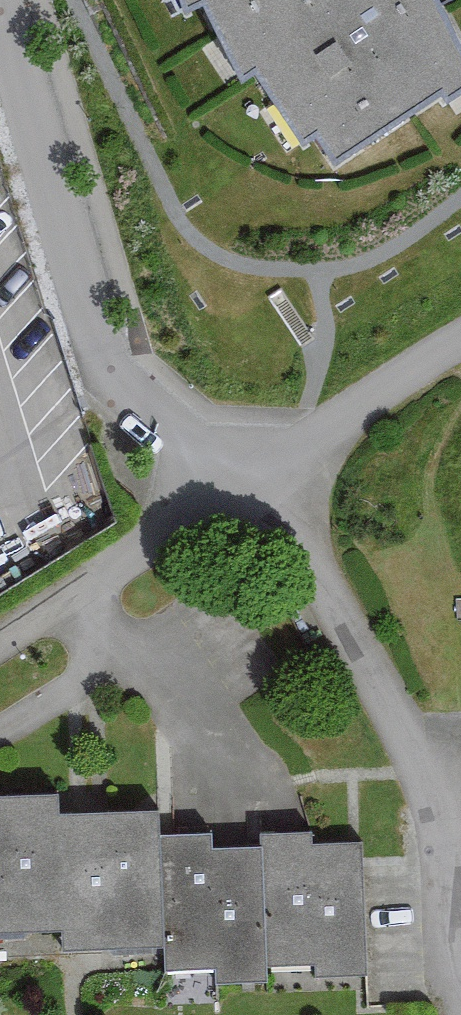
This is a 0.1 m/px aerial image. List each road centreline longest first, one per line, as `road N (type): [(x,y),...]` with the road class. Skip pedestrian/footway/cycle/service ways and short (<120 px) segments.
road 1 (residential): [(19,0),(124,375),(261,468)]
road 2 (residential): [(261,468),(304,502),(460,869)]
road 3 (residential): [(261,468),(460,348)]
road 4 (residential): [(119,665),(165,638),(202,703),(219,804)]
road 5 (residential): [(70,590),(261,468)]
road 6 (residential): [(0,735),(119,665)]

